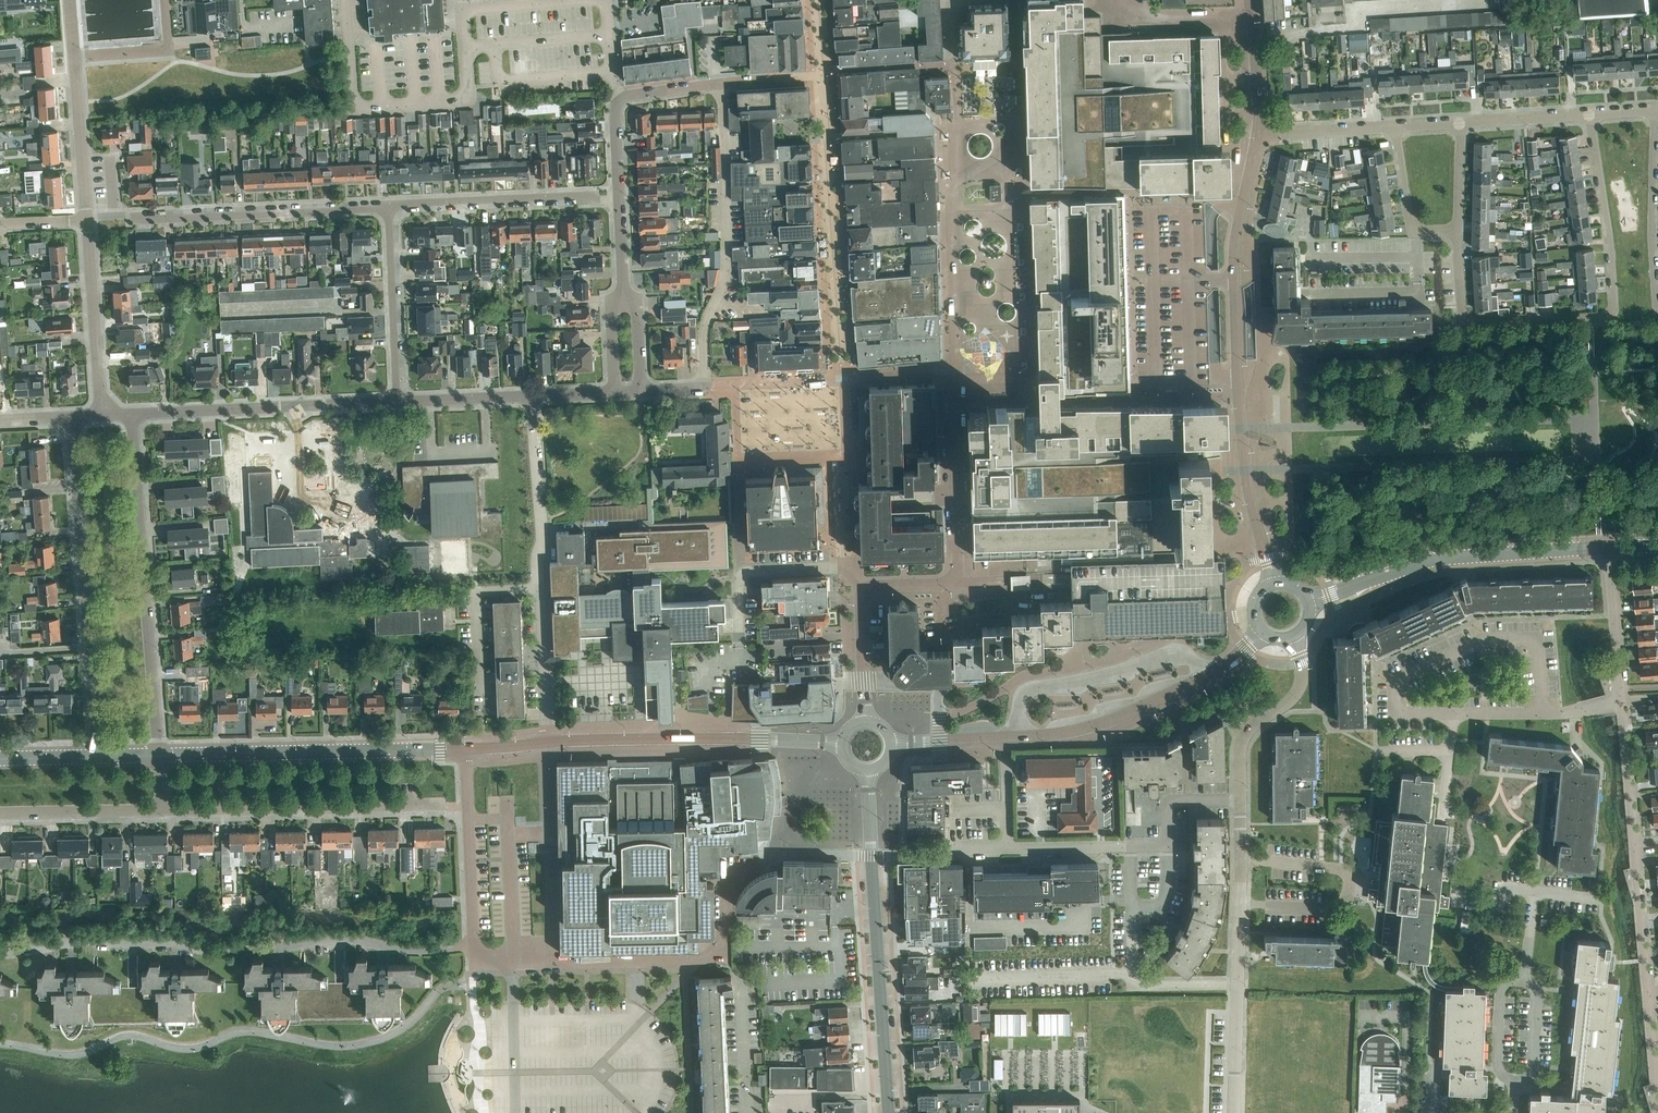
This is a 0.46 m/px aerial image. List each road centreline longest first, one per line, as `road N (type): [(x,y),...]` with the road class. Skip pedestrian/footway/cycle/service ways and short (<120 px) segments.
road 1 (tertiary): [(1274,584),(1251,498),(1239,397),(1235,246),(1258,135)]
road 2 (residential): [(957,130),(951,186),(959,583)]
road 3 (secondary): [(892,744),(1036,736),(1106,723),(1208,676),(1262,630)]
road 4 (residential): [(1462,321),(1613,314),(1590,115)]
road 5 (residential): [(548,743),(540,394)]
road 6 (residential): [(159,755),(131,413)]
road 7 (residential): [(72,415),(99,757)]
road 8 (tertiary): [(888,1112),(867,770)]
road 9 (residential): [(1543,714),(1539,637),(1501,637),(1396,679),(1399,712),(1451,712)]
road 10 (secondary): [(1307,602),(1439,559),(1611,548)]
road 11 (residential): [(394,202),(87,215)]
road 12 (secondary): [(159,755),(466,748)]
road 13 (secondary): [(844,742),(548,743)]
road 14 (residential): [(165,811),(442,804)]
road 15 (residential): [(131,413),(401,401)]
road 16 (residential): [(394,202),(619,192)]
road 17 (residential): [(87,215),(70,0)]
road 18 (residential): [(101,414),(87,215)]
road 19 (residential): [(401,401),(394,202)]
road 20 (residential): [(1657,311),(1654,112)]
road 21 (residential): [(474,945),(409,951),(340,939),(277,946)]
road 22 (residential): [(474,945),(466,748)]
road 23 (residential): [(1241,803),(1247,736),(1302,685),(1305,666),(1292,636)]
road 24 (residential): [(619,192),(620,101),(721,84)]
road 25 (residential): [(188,942),(89,940),(0,953)]
road 26 (residential): [(1236,986),(1241,803)]
road 27 (residential): [(0,815),(165,811)]
road 28 (residential): [(1647,992),(1634,845)]
road 29 (residential): [(1457,231),(1421,231),(1412,223),(1395,128)]
road 30 (residential): [(989,987),(1133,985)]
road 31 (residential): [(1117,0),(1127,16),(1251,12)]
road 32 (residential): [(1634,845),(1623,703)]
road 33 (residential): [(1621,689),(1611,548)]
road 34 (residential): [(401,401),(540,394)]
road 35 (residential): [(1258,135),(1395,128)]
road 36 (residential): [(1460,123),(1590,115)]
road 37 (unclassified): [(866,721),(867,591)]
road 38 (residential): [(1233,1112),(1236,986)]
road 39 (residential): [(1006,849),(1131,847)]
road 40 (tertiary): [(1258,135),(1251,12)]
road 41 (residential): [(1515,1082),(1497,1062),(1501,994),(1523,979)]
road 42 (residential): [(1657,1112),(1647,992)]

